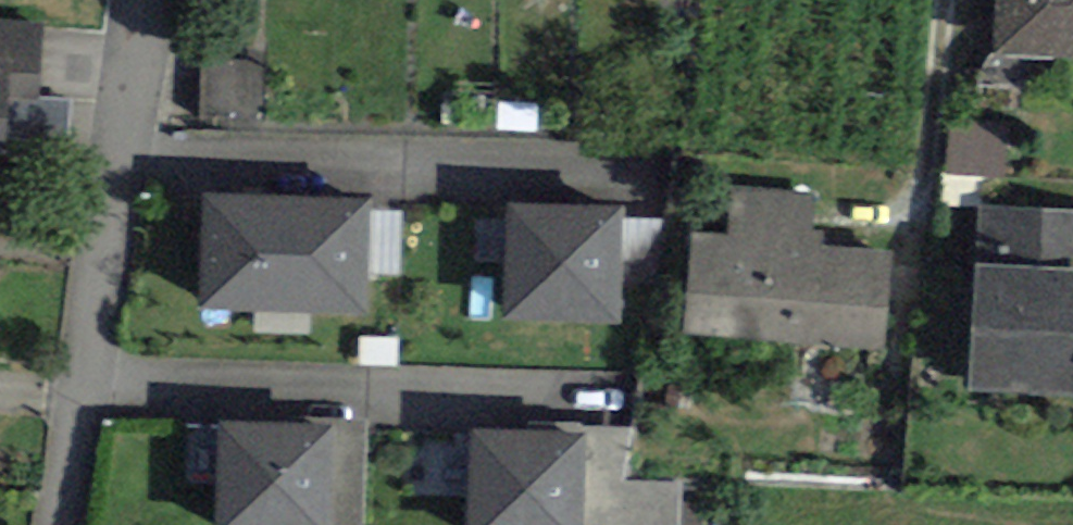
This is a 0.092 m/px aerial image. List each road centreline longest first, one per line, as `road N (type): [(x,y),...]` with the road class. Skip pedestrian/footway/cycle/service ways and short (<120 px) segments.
road 1 (residential): [(144,0),(62,524)]

